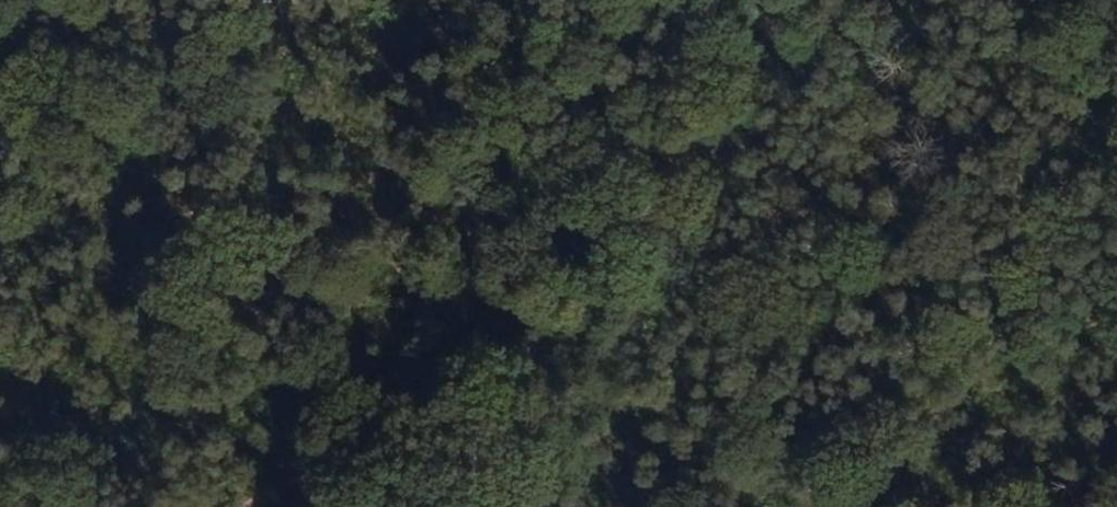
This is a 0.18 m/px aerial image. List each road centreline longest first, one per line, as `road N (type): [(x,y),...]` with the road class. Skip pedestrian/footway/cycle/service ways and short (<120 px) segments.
road 1 (track): [(781,0),(453,506)]
road 2 (track): [(77,506),(358,481),(568,495),(603,506)]

